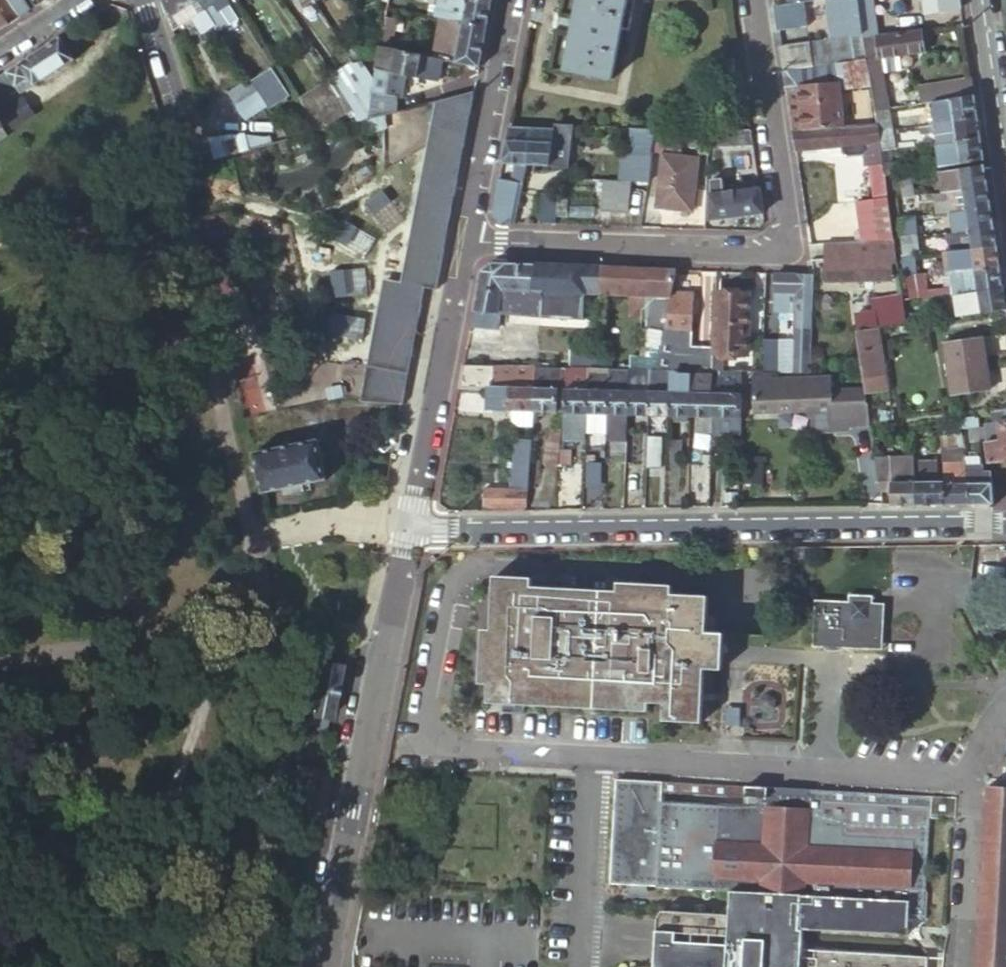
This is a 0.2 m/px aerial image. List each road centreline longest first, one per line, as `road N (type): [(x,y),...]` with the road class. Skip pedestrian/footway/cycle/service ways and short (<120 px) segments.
road 1 (unclassified): [(409,532),(1005,524)]
road 2 (unclassified): [(463,242),(784,252),(791,229),(756,0)]
road 3 (residential): [(409,532),(325,966)]
road 4 (residential): [(463,242),(409,532)]
road 5 (residential): [(511,0),(463,242)]
road 6 (residential): [(1005,162),(982,0)]
road 7 (unclassified): [(137,0),(182,157)]

